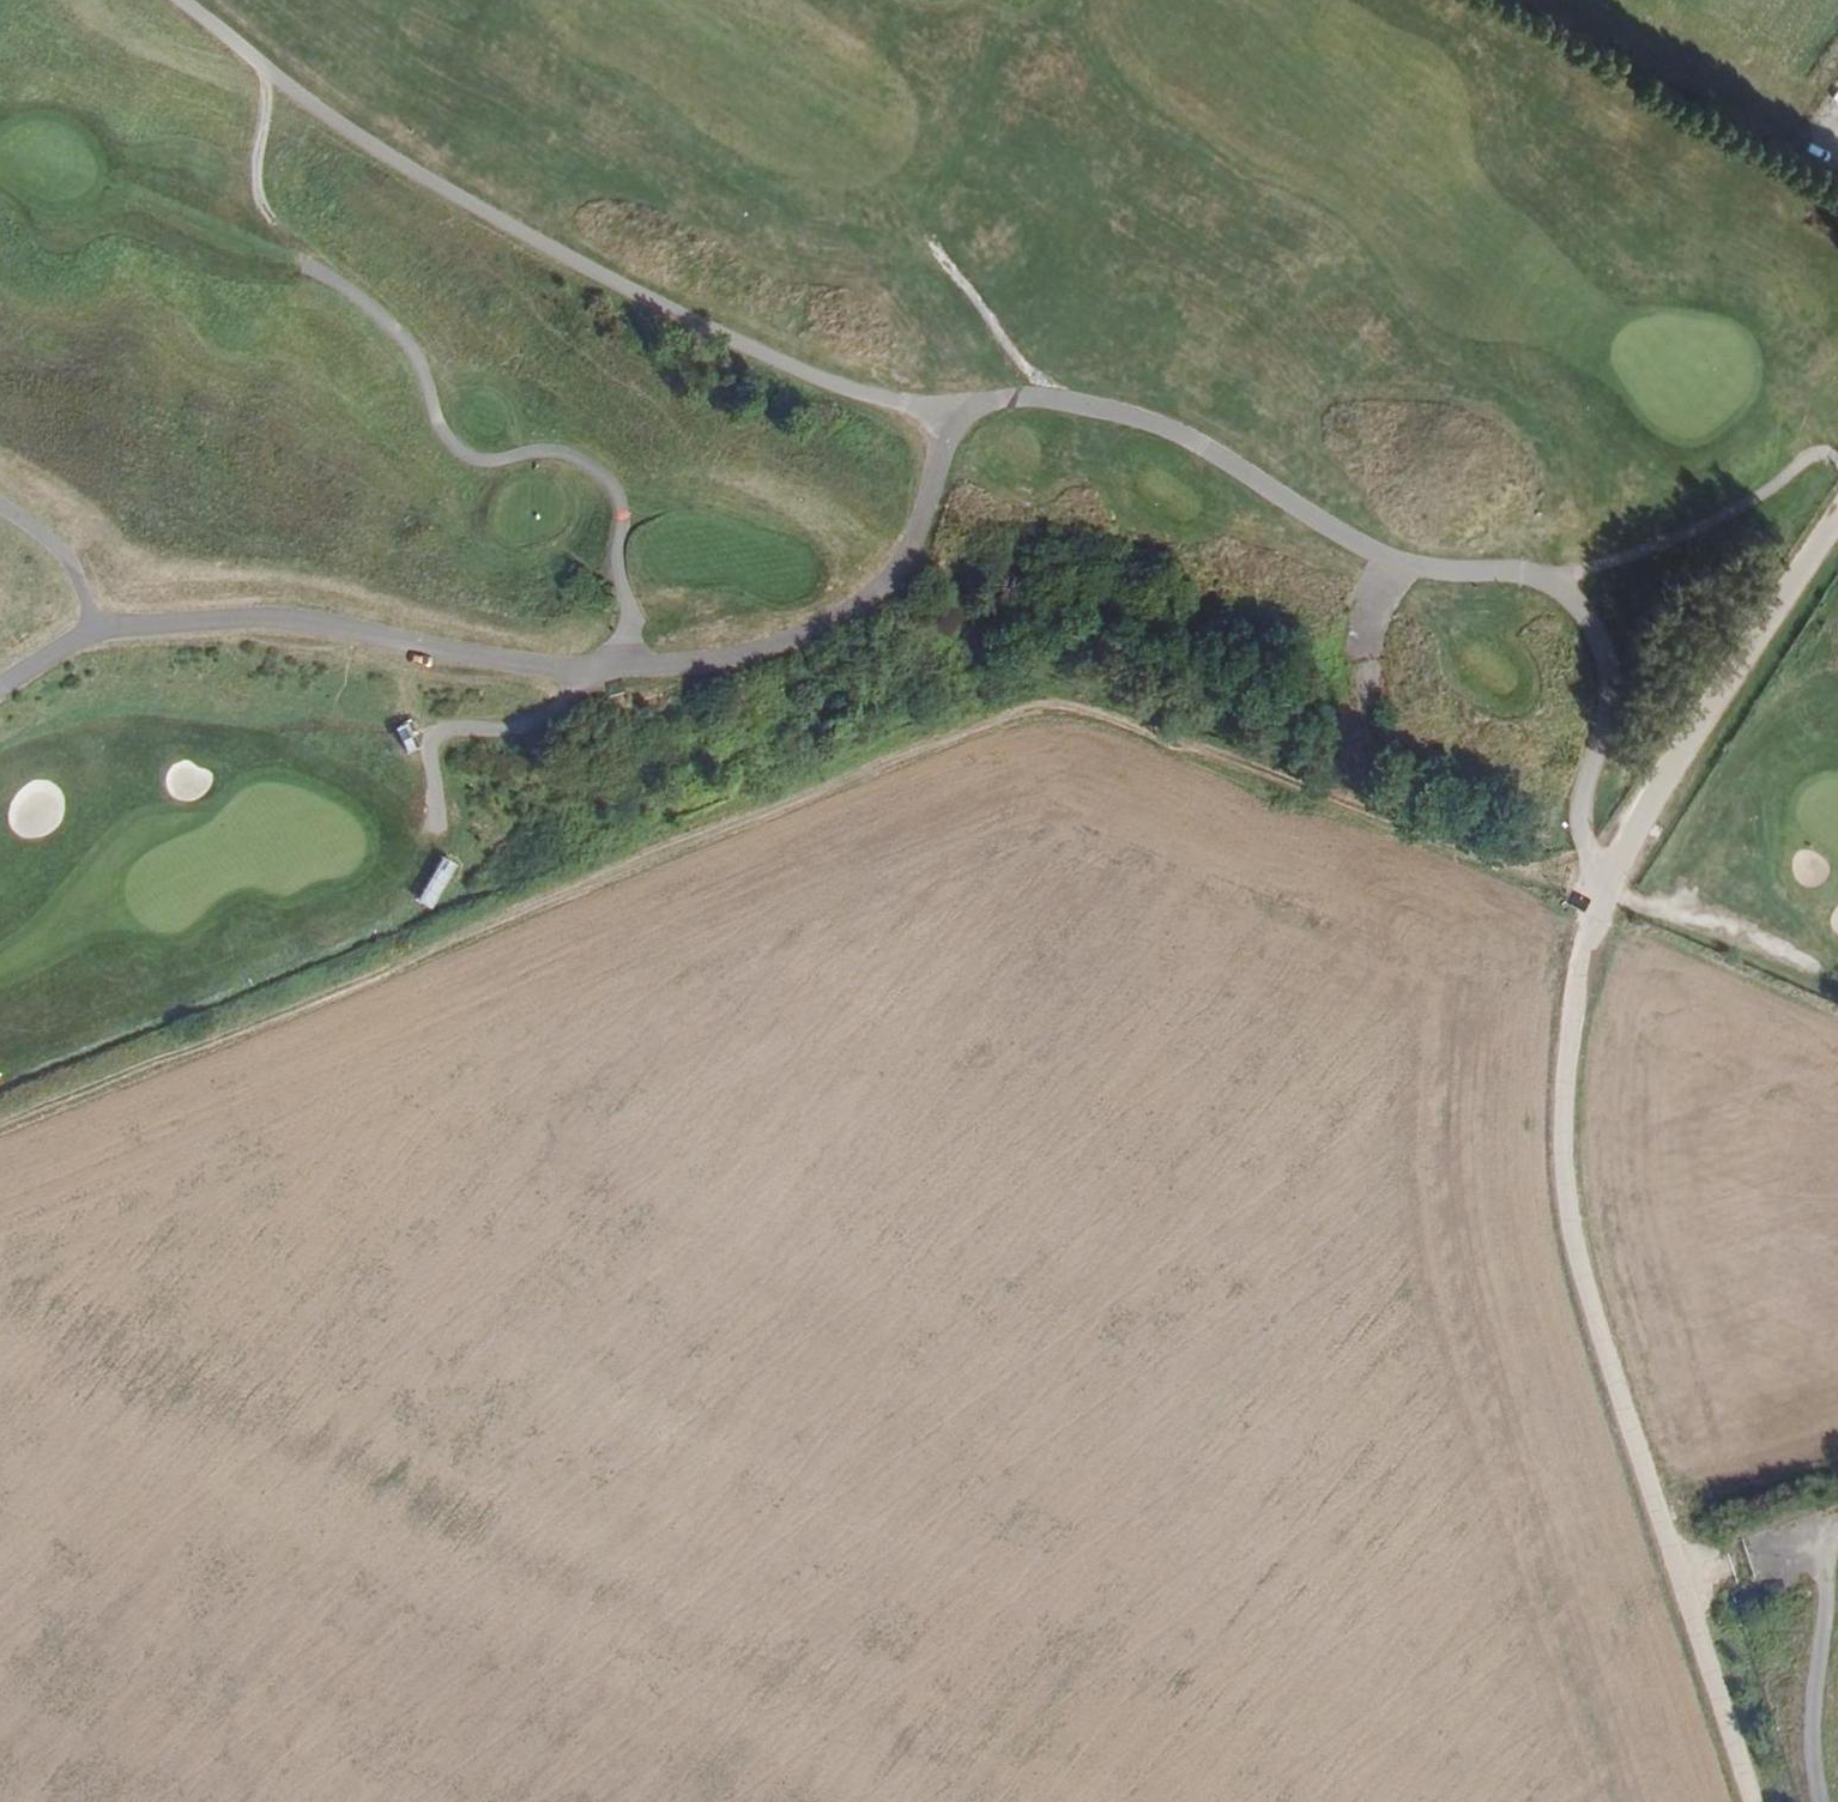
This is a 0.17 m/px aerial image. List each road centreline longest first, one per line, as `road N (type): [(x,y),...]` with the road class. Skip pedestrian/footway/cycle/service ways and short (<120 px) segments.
road 1 (unclassified): [(1752,1801),(1581,1263),(1557,1136),(1576,992),(1607,877),(1837,521)]
road 2 (track): [(1837,1543),(1828,1562),(1832,1595),(1811,1759),(1824,1801)]
road 3 (track): [(1837,1527),(1682,1589)]

